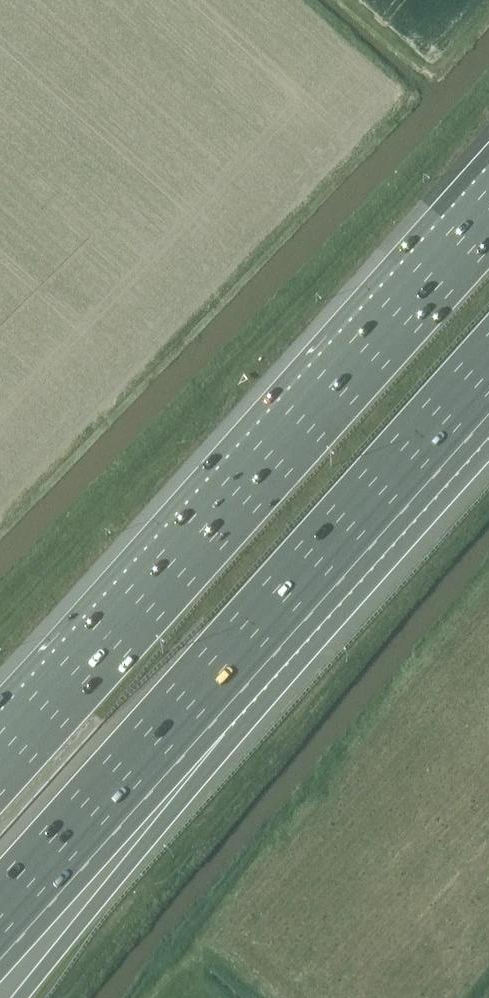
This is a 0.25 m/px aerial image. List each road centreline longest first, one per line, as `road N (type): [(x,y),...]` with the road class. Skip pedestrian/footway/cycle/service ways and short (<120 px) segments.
road 1 (motorway): [(488,219),(0,764)]
road 2 (motorway): [(0,907),(488,362)]

